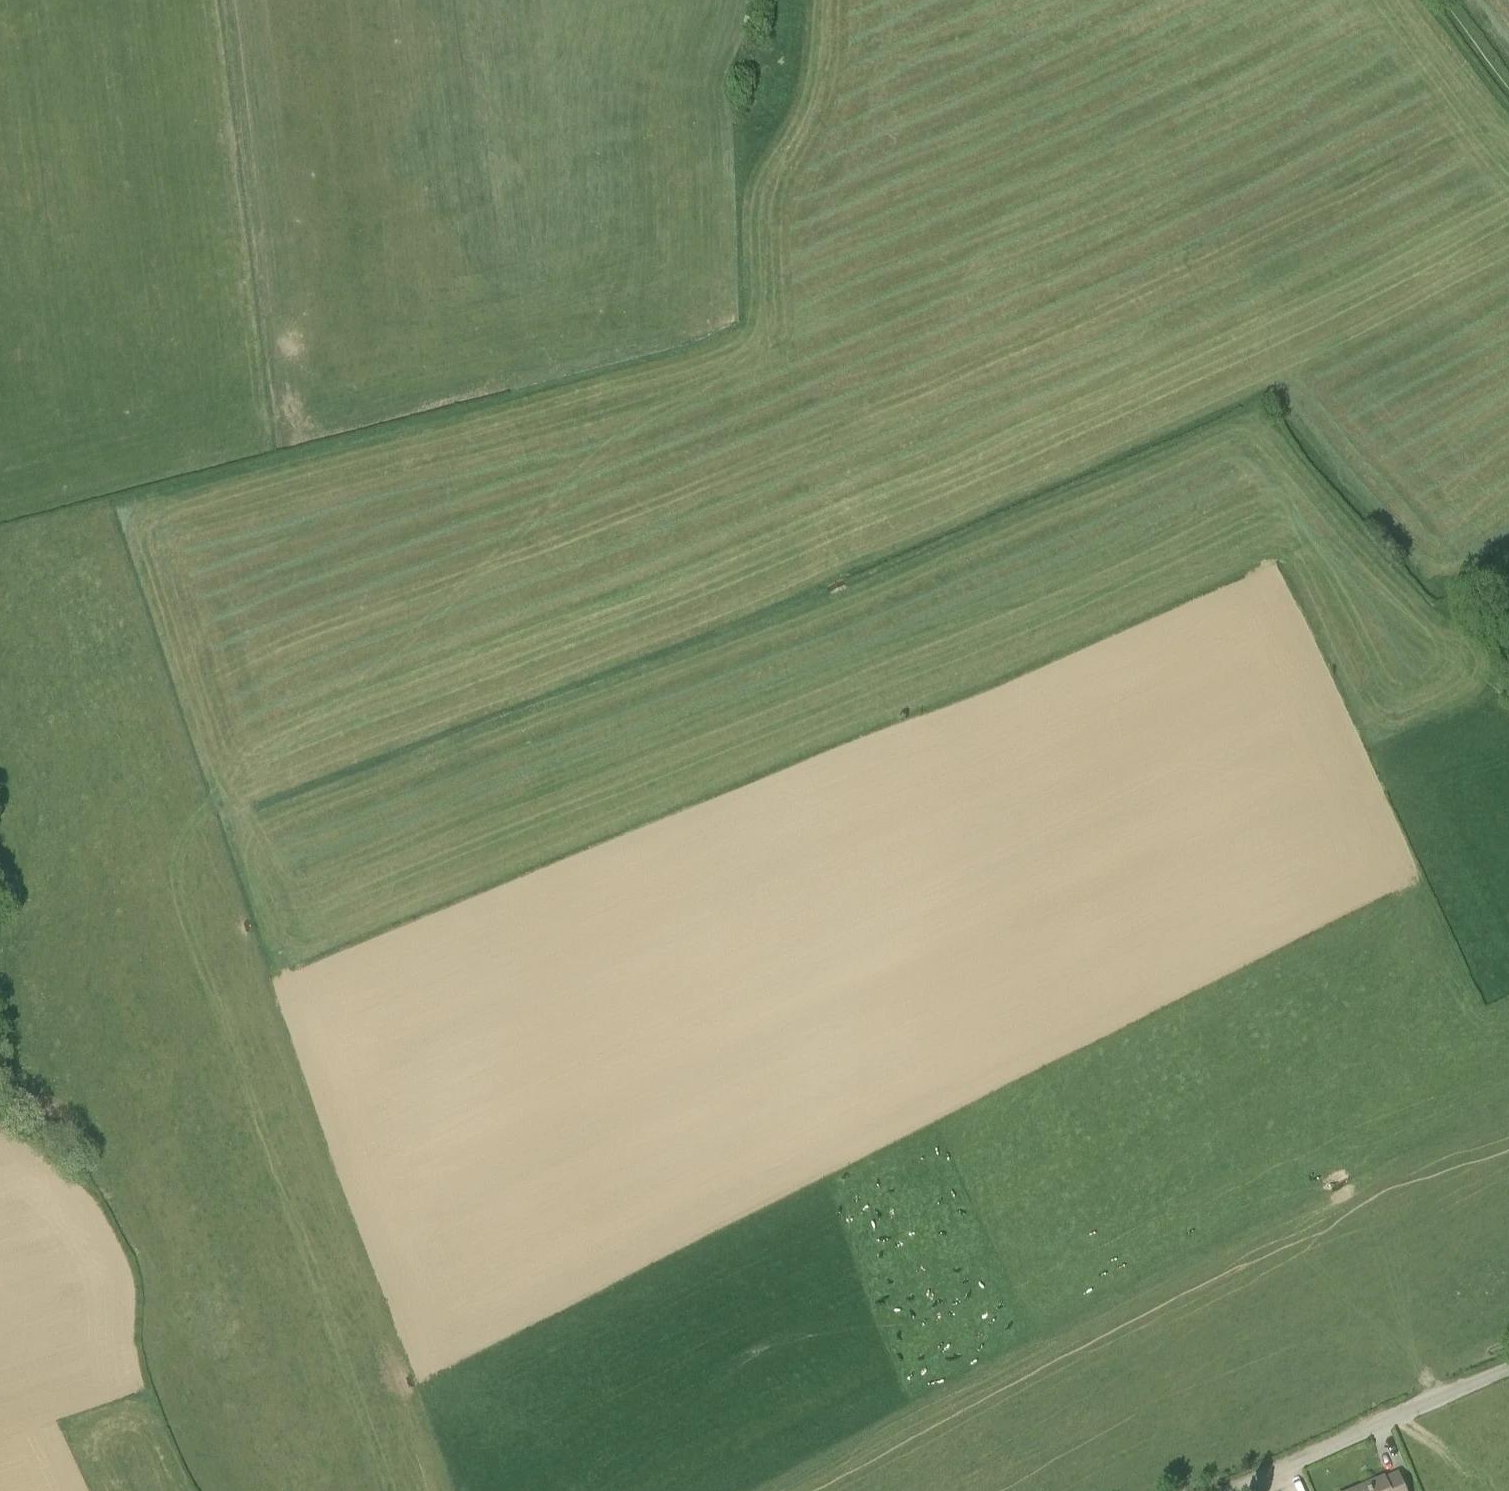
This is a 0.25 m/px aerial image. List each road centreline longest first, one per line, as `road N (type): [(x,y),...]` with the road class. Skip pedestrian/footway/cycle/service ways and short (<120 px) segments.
road 1 (unclassified): [(1228,1490),(1508,1364)]

